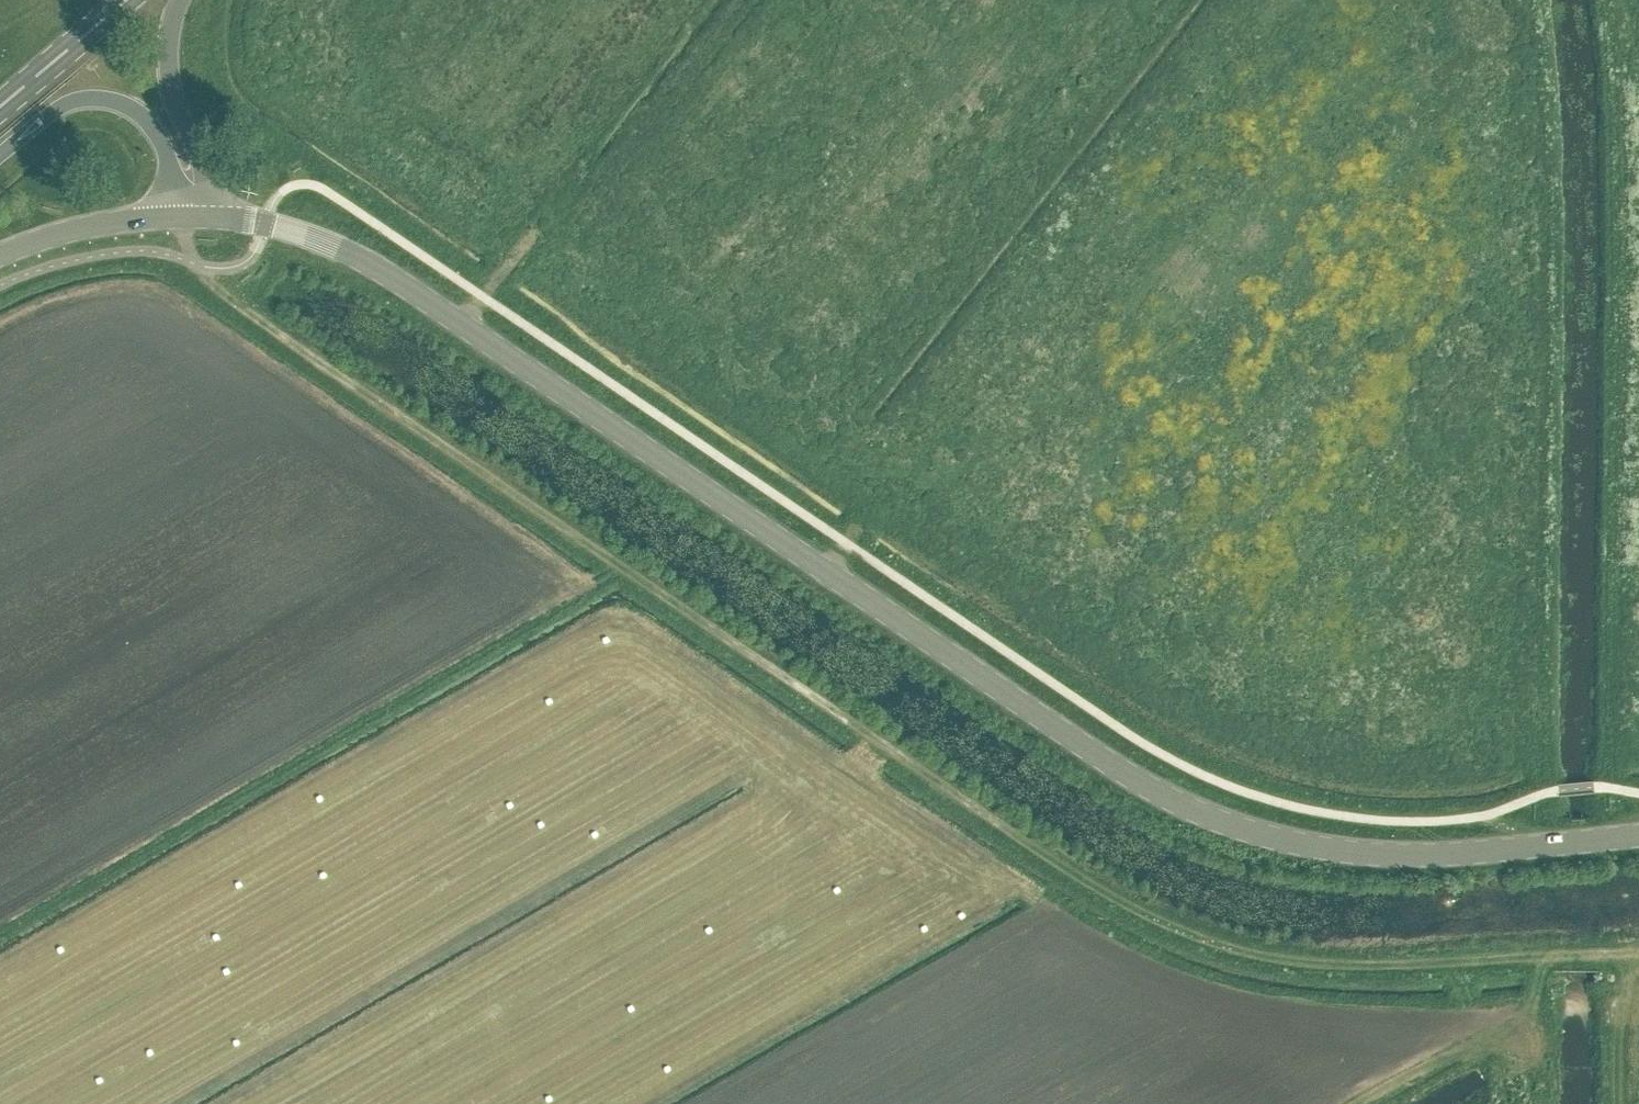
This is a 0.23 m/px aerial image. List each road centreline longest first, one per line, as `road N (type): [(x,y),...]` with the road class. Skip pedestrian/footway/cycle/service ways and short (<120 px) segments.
road 1 (track): [(1638,947),(1343,965),(1259,955),(1161,921),(1107,895),(221,292),(194,263)]
road 2 (tertiary): [(1638,834),(1519,849),(1368,851),(1273,839),(1205,816),(1044,722),(361,256),(212,216)]
road 3 (primary): [(0,149),(57,109),(106,104),(157,141),(175,215)]
road 4 (primary): [(212,216),(169,71),(179,0)]
road 5 (tertiary): [(0,259),(47,240),(175,215)]
road 6 (primary): [(0,105),(122,0)]

